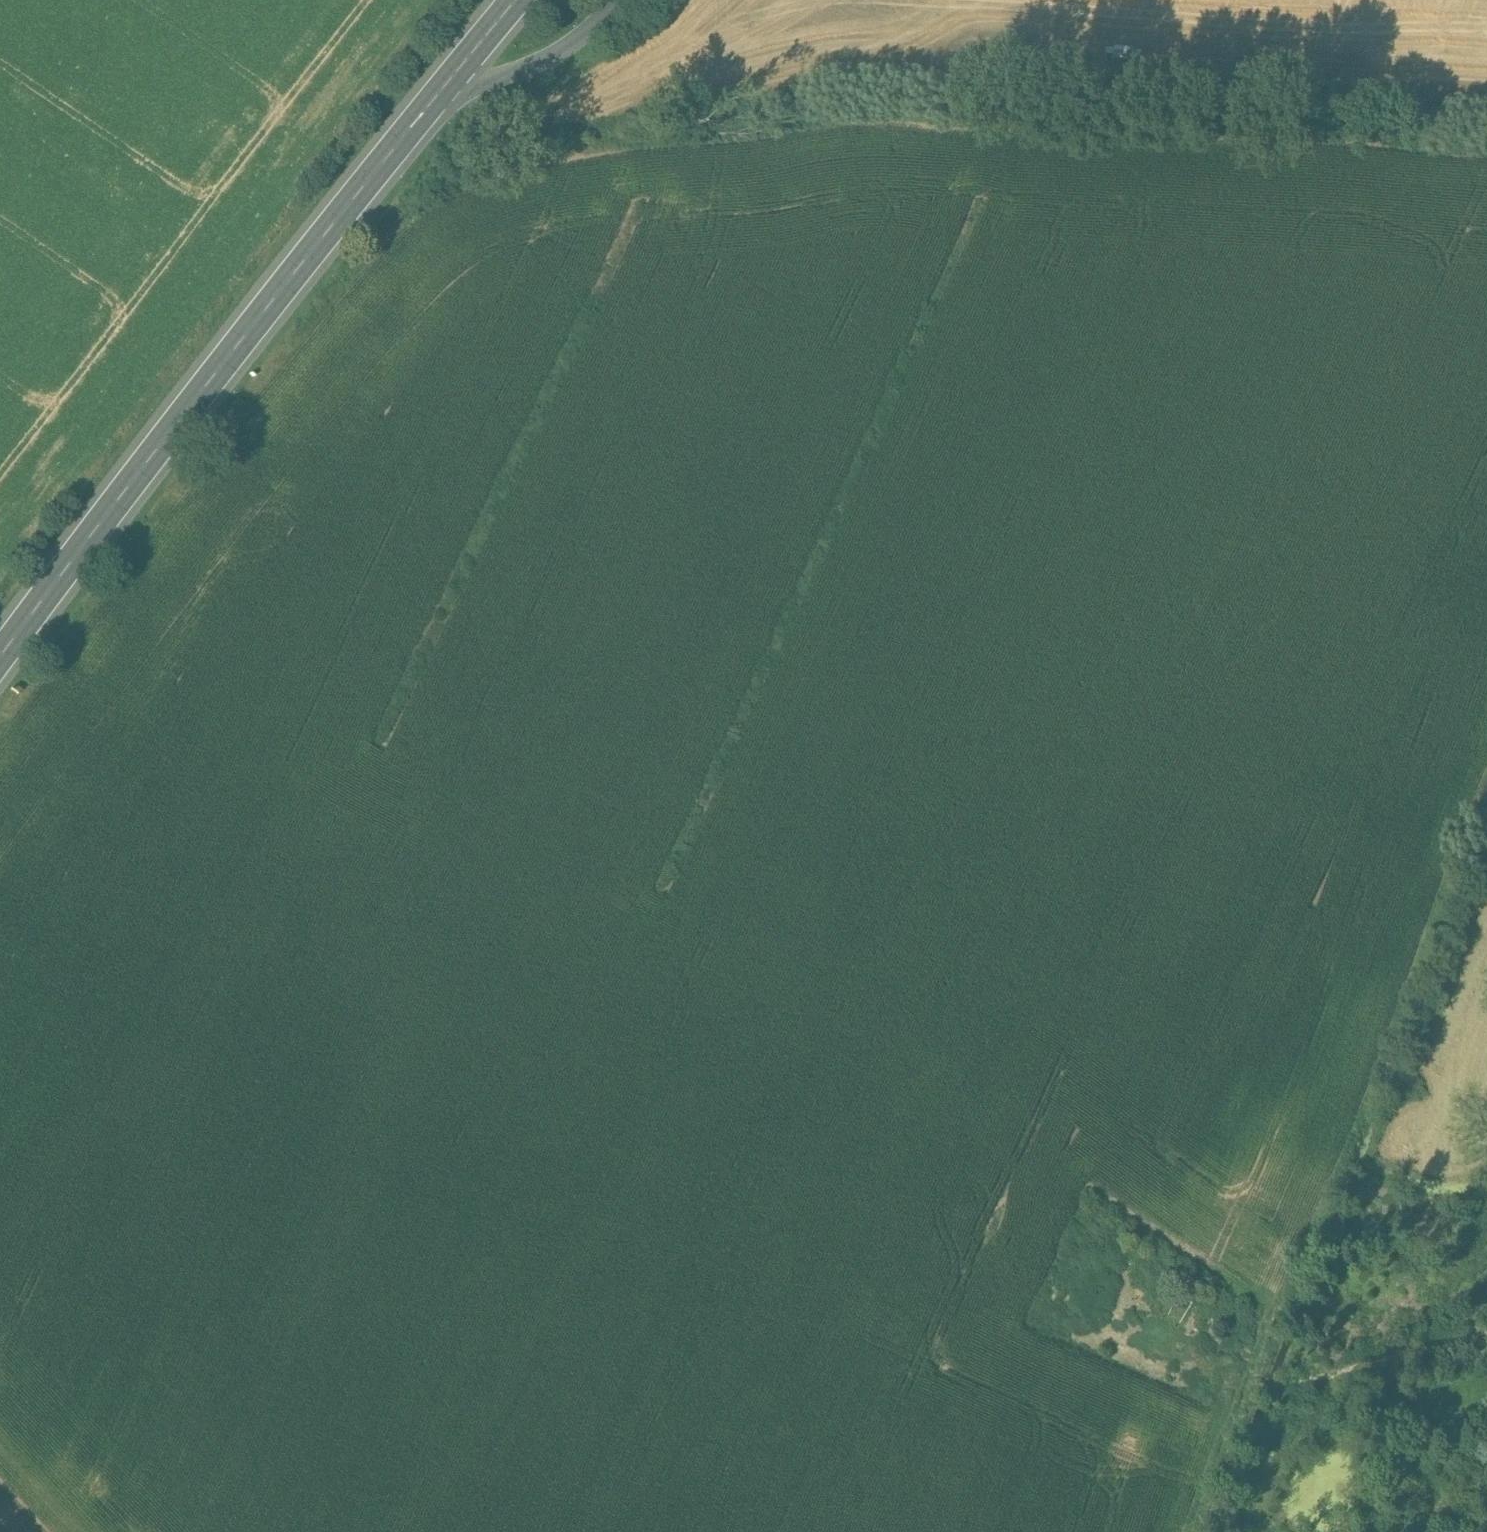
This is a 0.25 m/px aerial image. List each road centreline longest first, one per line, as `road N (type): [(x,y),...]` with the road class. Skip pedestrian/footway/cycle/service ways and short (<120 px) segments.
road 1 (primary): [(452,81),(0,657)]
road 2 (primary): [(452,81),(491,81),(554,59),(628,0)]

